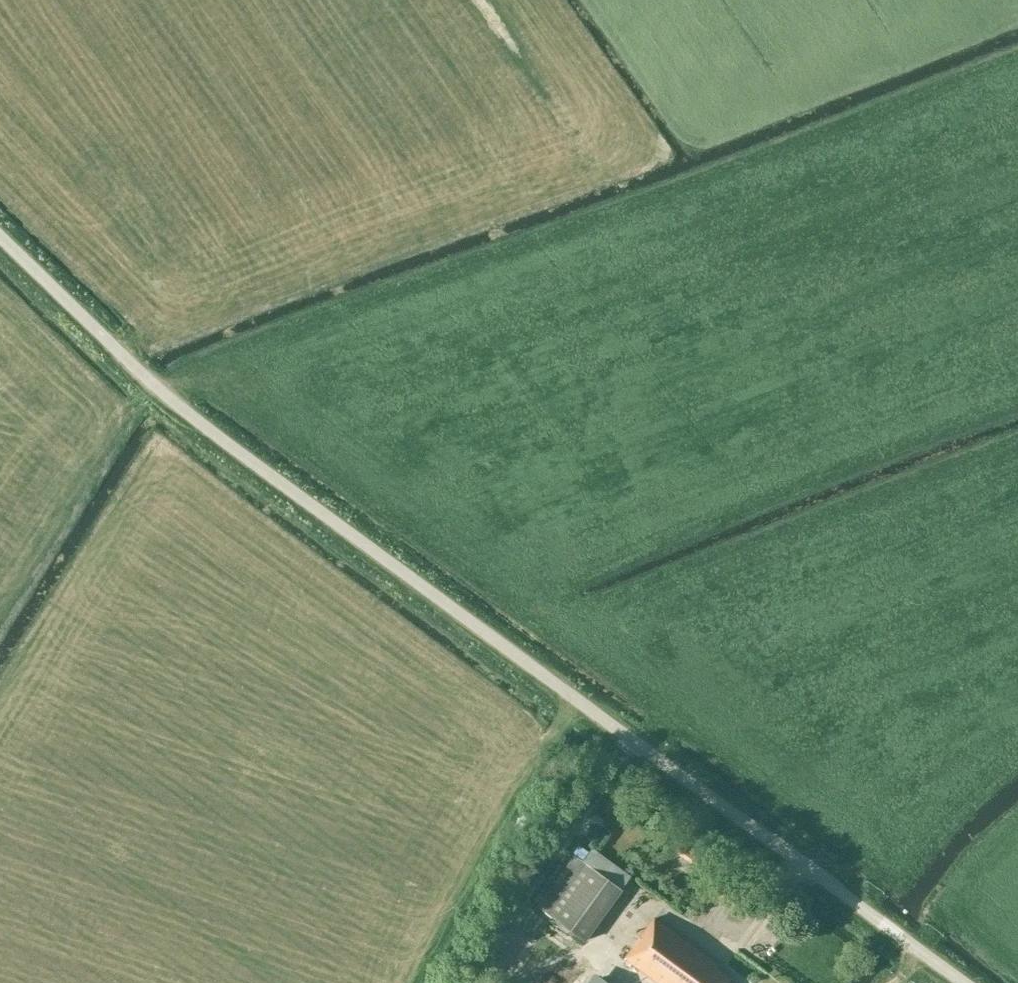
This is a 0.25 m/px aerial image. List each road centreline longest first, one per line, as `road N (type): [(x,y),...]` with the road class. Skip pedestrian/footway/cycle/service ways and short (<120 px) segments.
road 1 (unclassified): [(963,982),(157,388),(0,237)]

